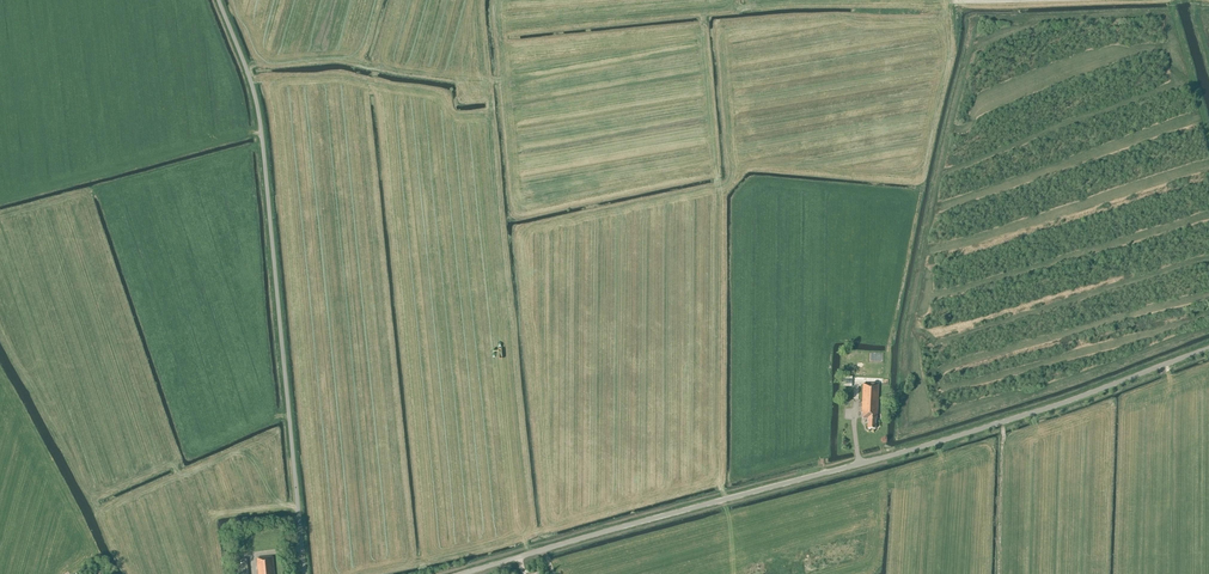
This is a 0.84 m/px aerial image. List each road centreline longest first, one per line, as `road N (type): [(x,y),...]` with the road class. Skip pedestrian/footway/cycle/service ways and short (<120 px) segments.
road 1 (tertiary): [(461,573),(950,438),(1208,348)]
road 2 (unclassified): [(305,573),(259,120),(219,0)]
road 3 (track): [(707,57),(704,14),(712,10),(954,1)]
road 4 (track): [(246,65),(345,58),(448,78)]
road 5 (track): [(1208,140),(1170,0)]

